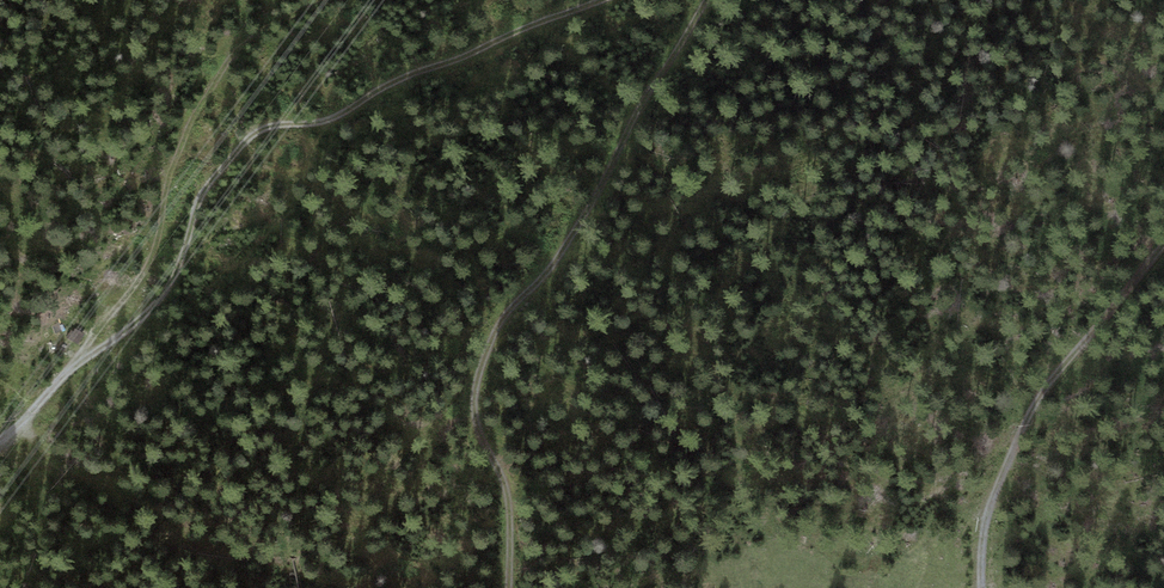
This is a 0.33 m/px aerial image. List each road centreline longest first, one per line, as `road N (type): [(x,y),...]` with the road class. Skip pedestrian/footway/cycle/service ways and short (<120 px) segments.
road 1 (track): [(81,361),(131,332),(169,290),(204,188),(256,134),(326,122),(404,78),(607,0)]
road 2 (track): [(705,0),(600,197),(503,321),(481,368),(473,423),(500,472),(514,540),(512,587)]
road 3 (track): [(81,361),(139,283),(161,231),(172,169),(233,56),(284,18),(334,0)]
road 4 (track): [(980,587),(984,522),(1021,448),(1079,362),(1163,276)]

